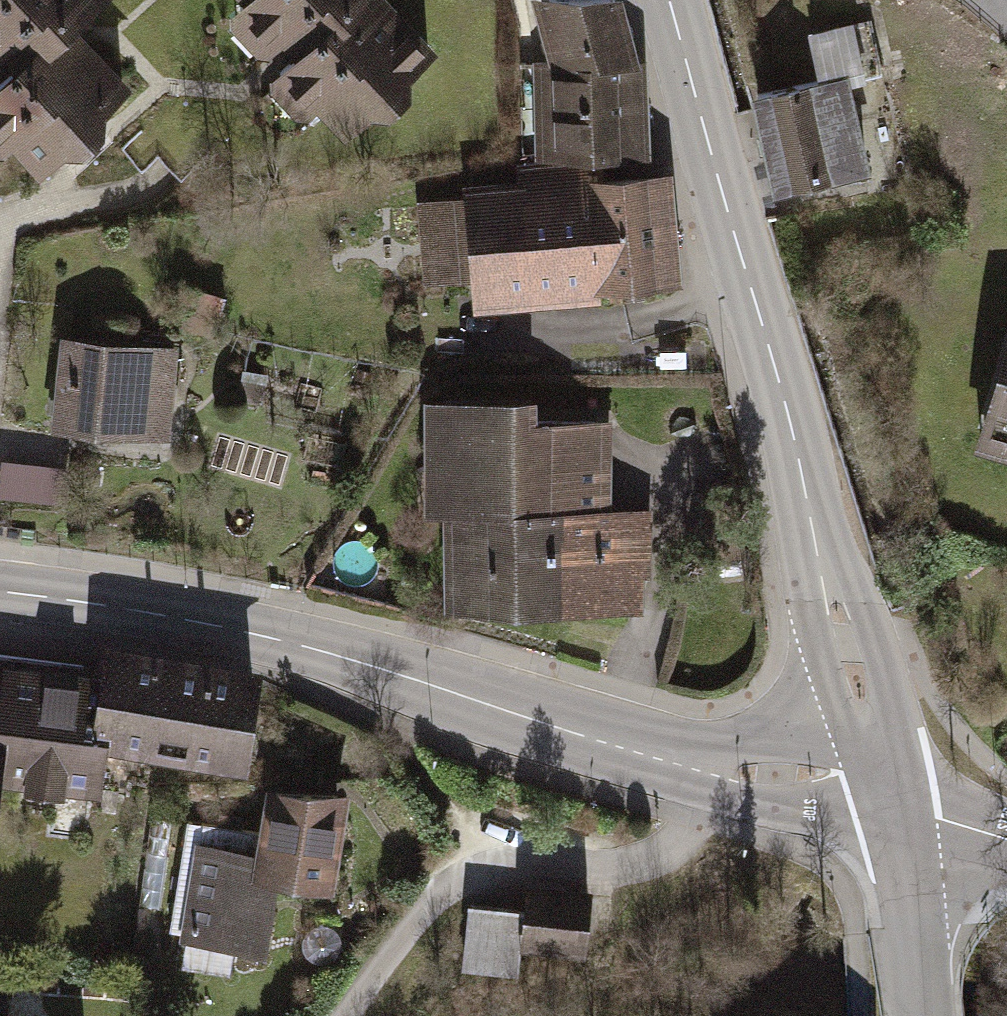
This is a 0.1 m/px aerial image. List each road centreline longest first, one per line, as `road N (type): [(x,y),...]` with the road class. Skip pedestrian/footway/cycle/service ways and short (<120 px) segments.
road 1 (tertiary): [(896,805),(777,774),(632,750),(290,642),(0,592)]
road 2 (tertiary): [(671,0),(896,805)]
road 3 (tertiary): [(896,805),(923,1015)]

